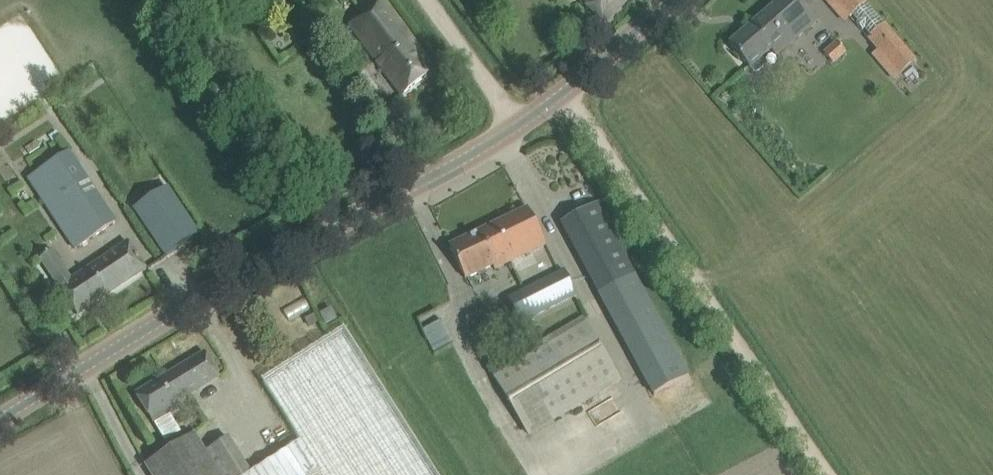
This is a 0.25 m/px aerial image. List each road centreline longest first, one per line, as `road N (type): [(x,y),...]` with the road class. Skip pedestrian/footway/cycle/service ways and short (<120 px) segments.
road 1 (tertiary): [(0,418),(242,274),(518,126),(670,0)]
road 2 (track): [(829,474),(563,92)]
road 3 (track): [(518,126),(425,0)]

